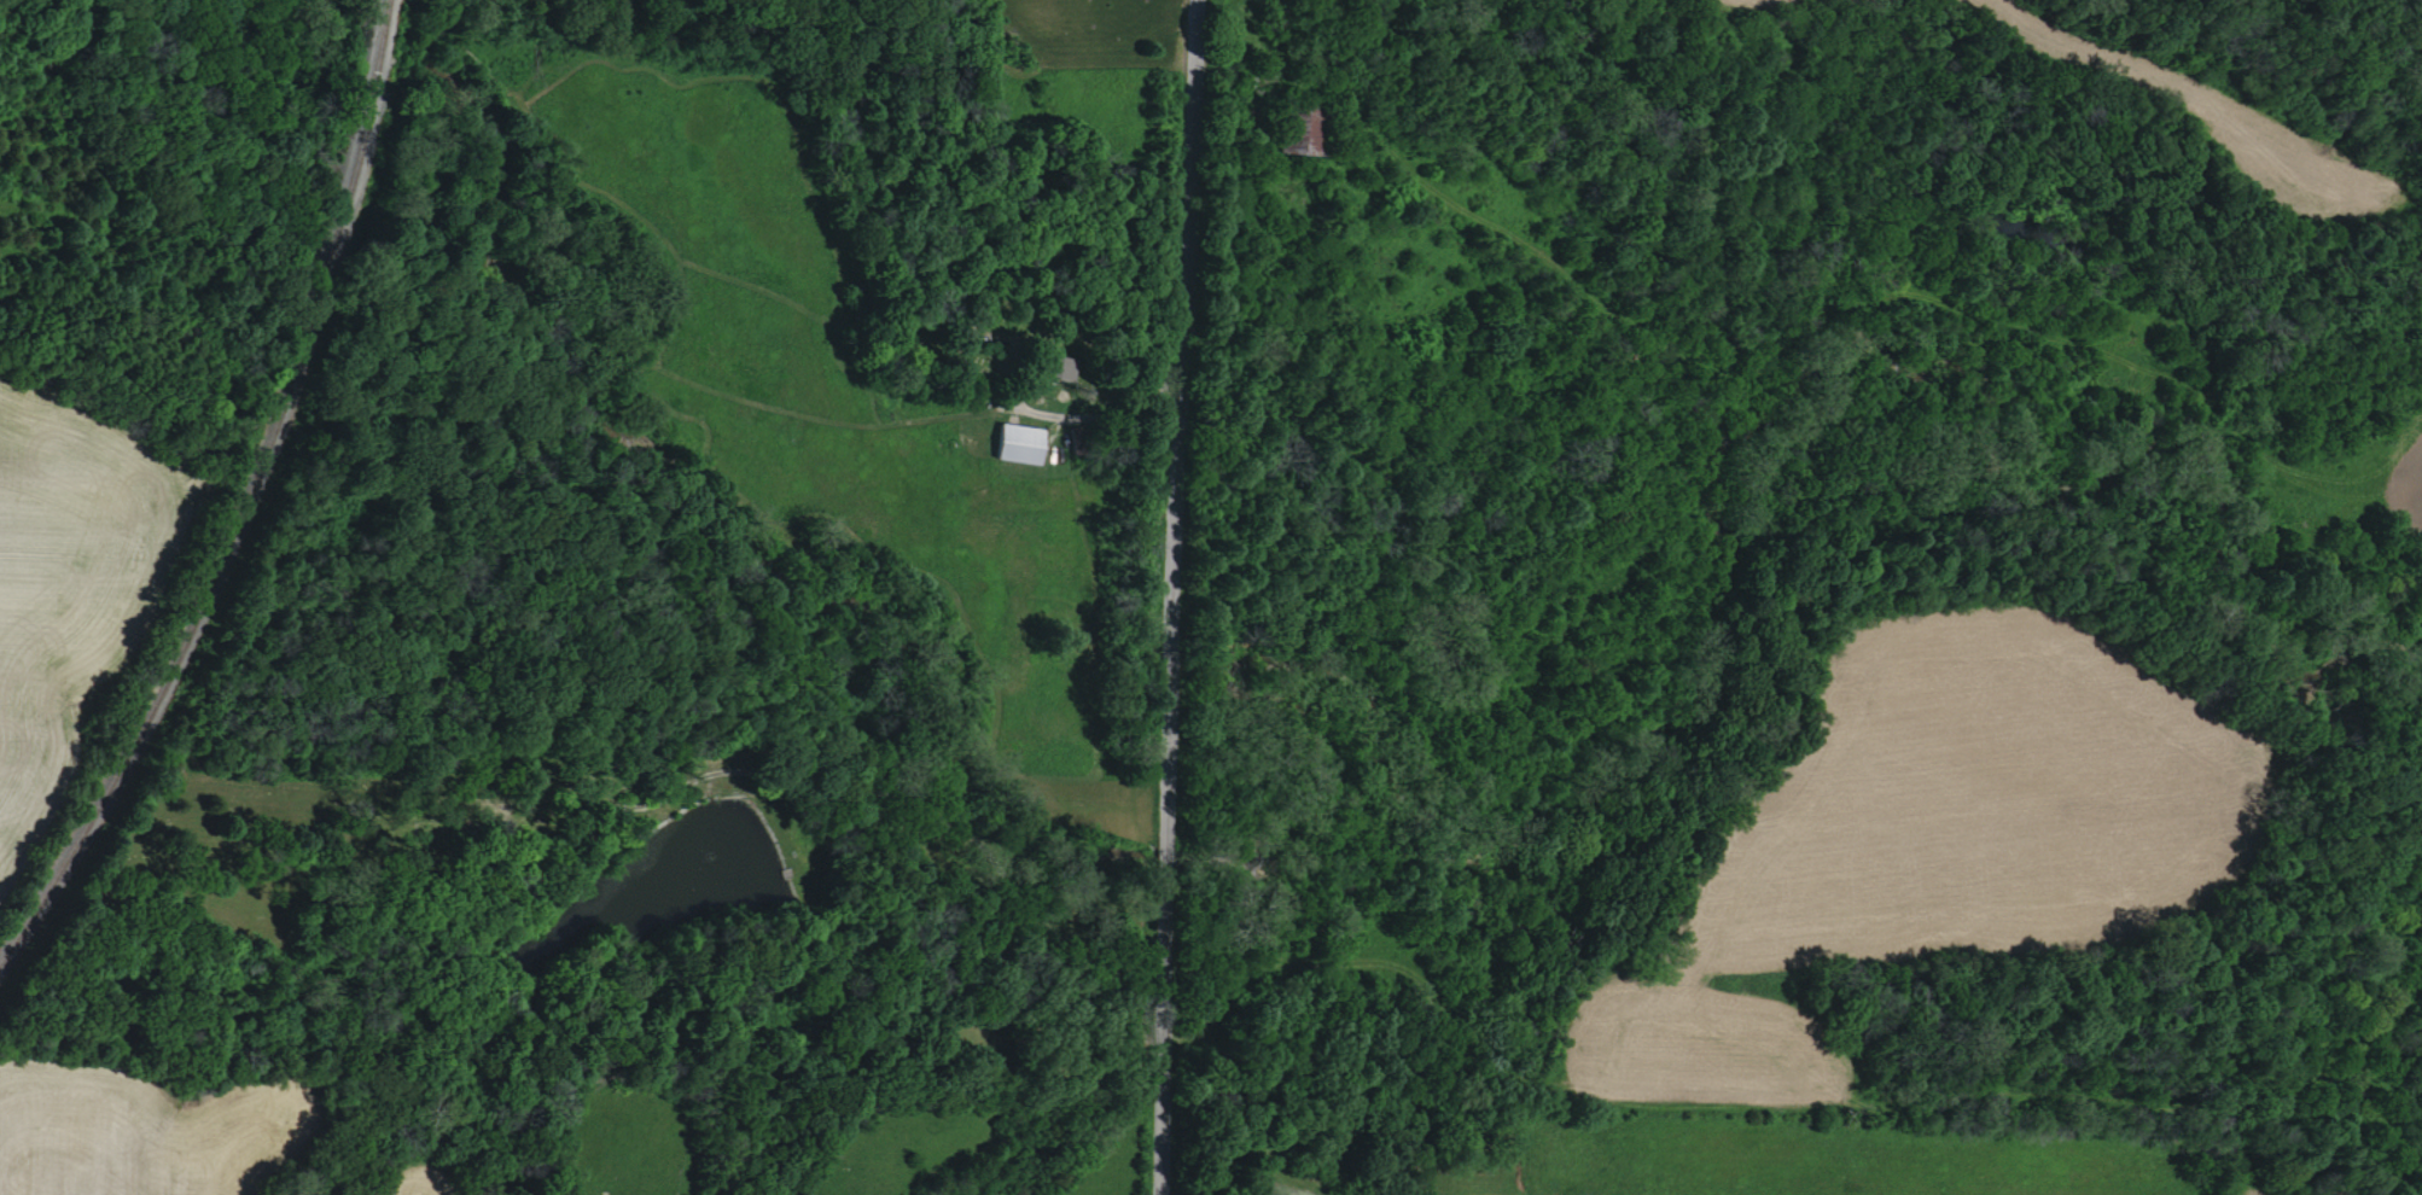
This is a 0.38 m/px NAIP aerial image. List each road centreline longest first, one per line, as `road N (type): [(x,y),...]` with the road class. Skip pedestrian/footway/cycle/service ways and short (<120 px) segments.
road 1 (residential): [(1163,1194),(1197,0)]

